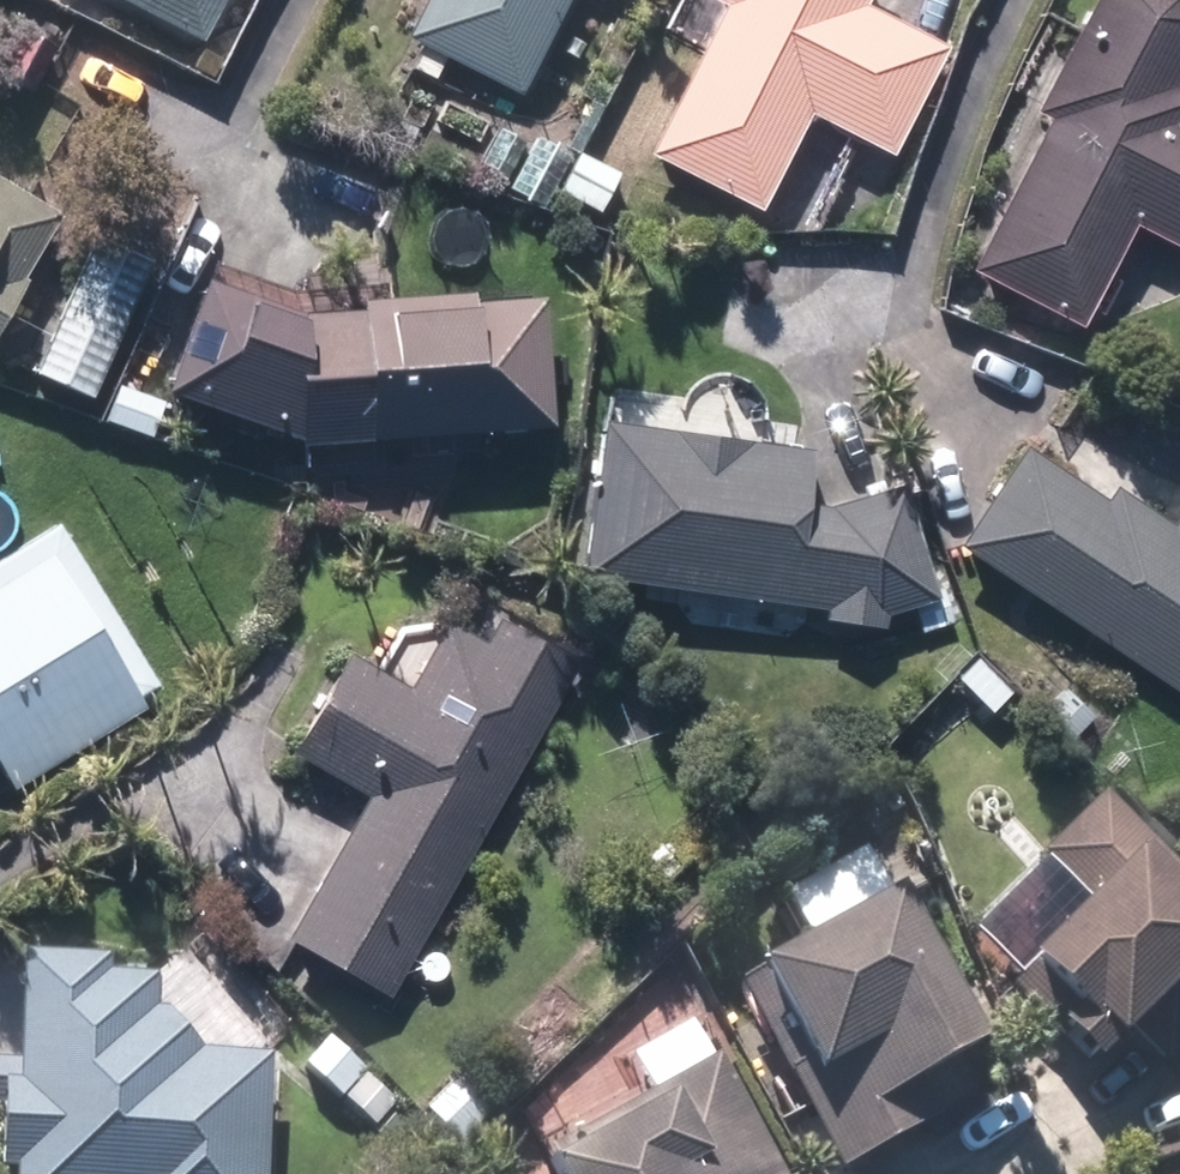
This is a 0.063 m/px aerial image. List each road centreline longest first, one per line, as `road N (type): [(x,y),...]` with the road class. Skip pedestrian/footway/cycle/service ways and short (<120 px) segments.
road 1 (residential): [(1004,1173),(1135,1112)]

